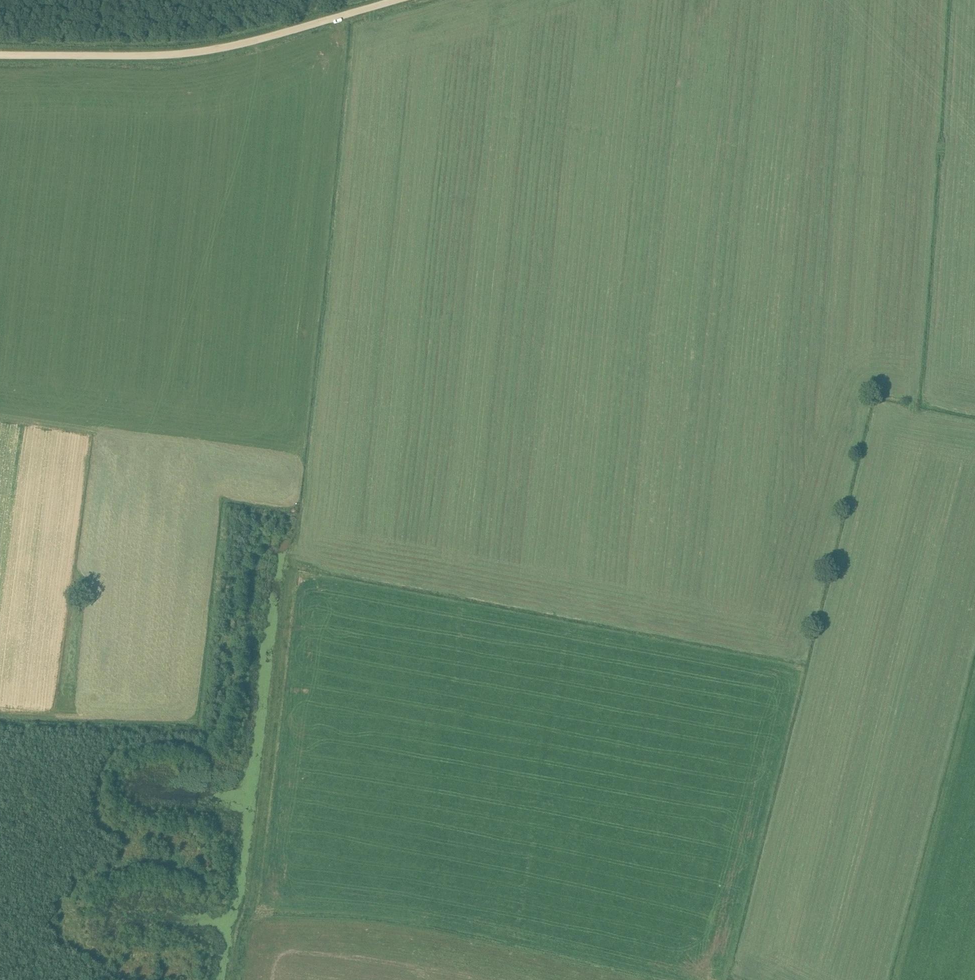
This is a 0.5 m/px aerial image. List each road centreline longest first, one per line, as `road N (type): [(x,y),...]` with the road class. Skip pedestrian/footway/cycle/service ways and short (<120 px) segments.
road 1 (unclassified): [(401,0),(184,55),(0,56)]

